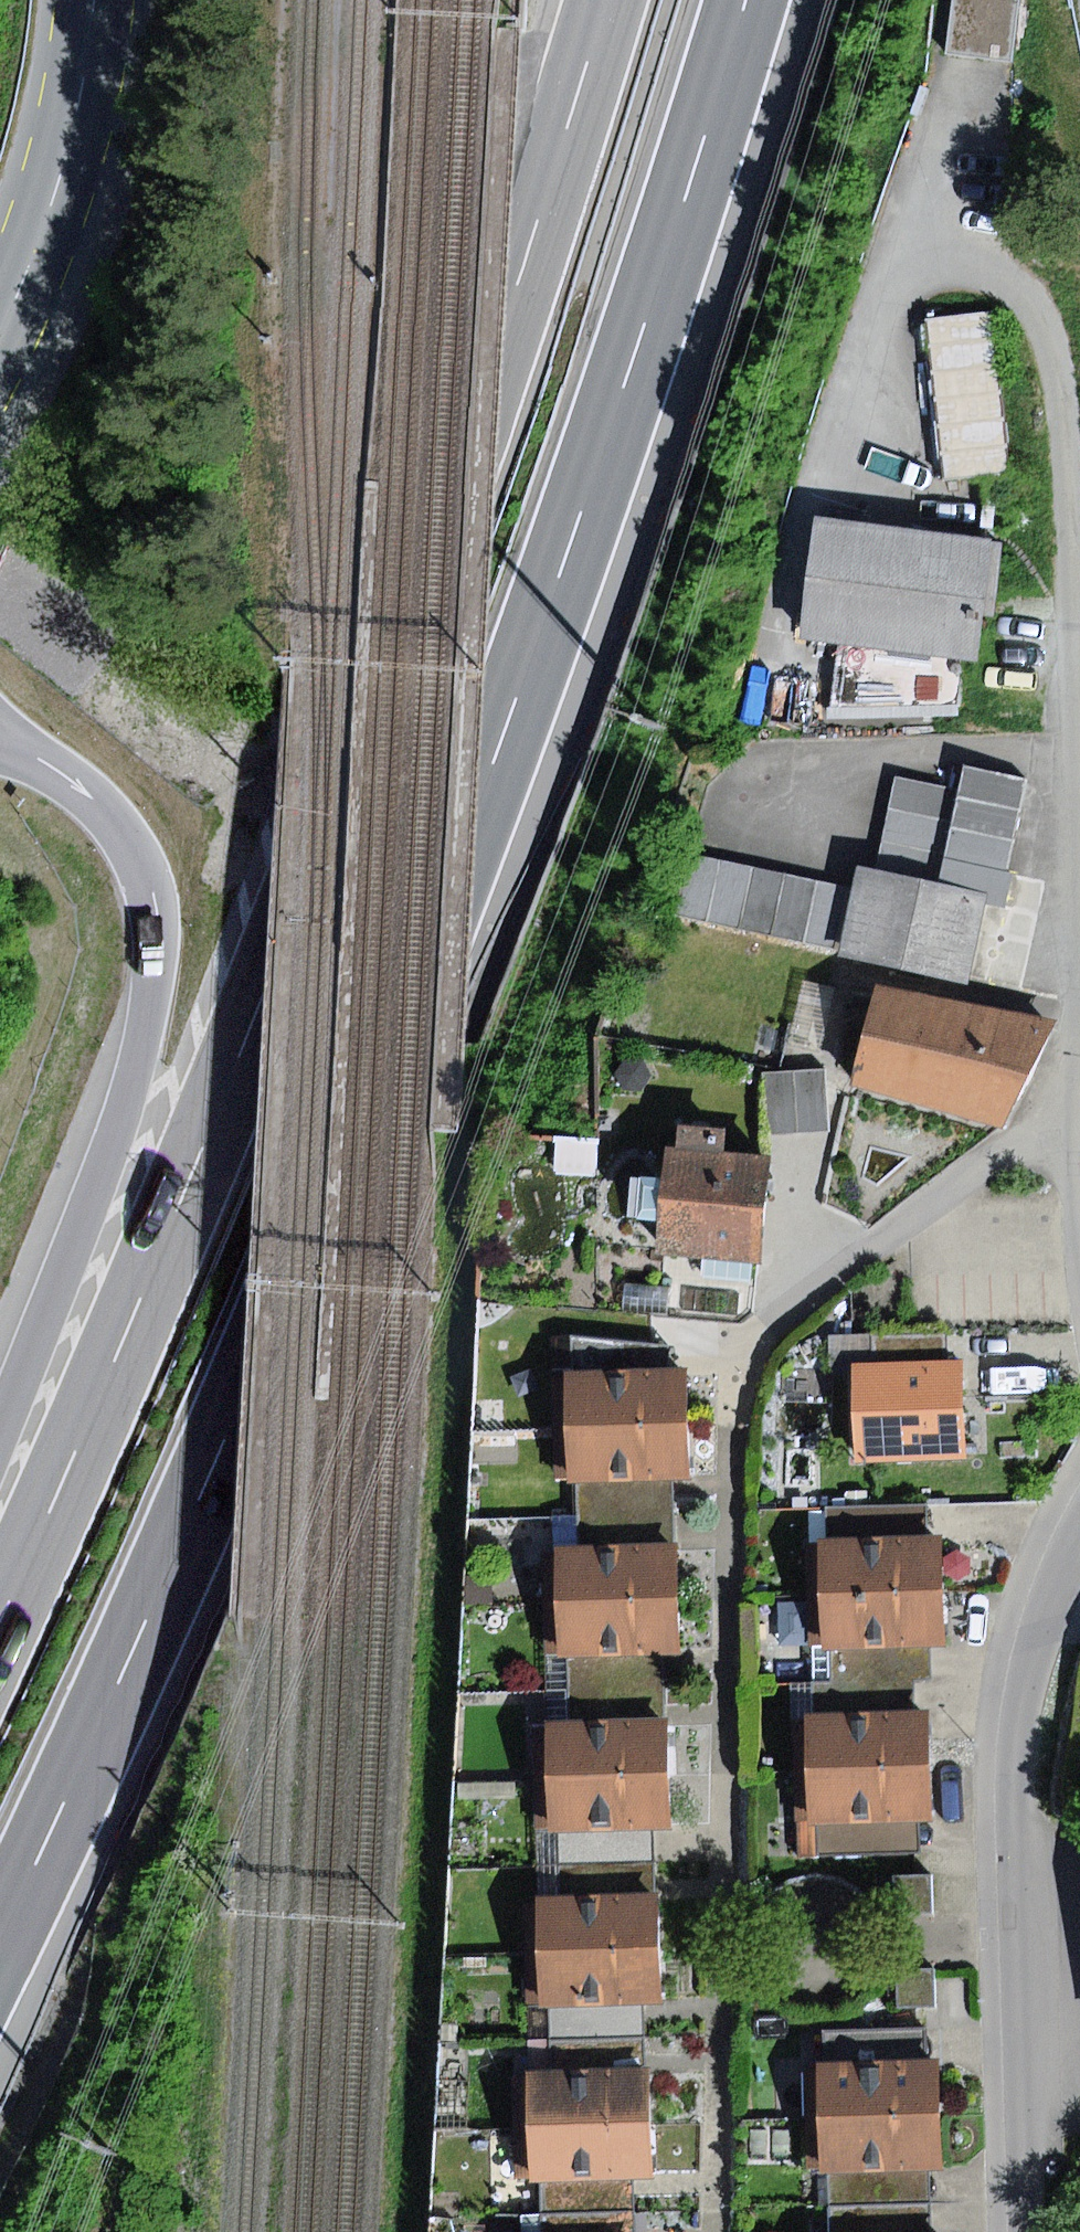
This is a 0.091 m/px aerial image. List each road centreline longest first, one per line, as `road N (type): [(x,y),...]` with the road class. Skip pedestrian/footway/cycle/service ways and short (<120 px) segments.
road 1 (motorway): [(0,1939),(234,1423),(498,757),(749,0)]
road 2 (motorway): [(604,0),(359,745),(117,1354),(0,1619)]
road 3 (motorway): [(12,750),(97,799),(124,833),(142,867),(154,953),(119,1126),(0,1430)]
road 4 (residential): [(1079,1529),(1031,1634),(1010,1773),(1023,1853),(1029,2055),(1025,2231)]
road 5 (tertiary): [(0,334),(59,179),(94,0)]

